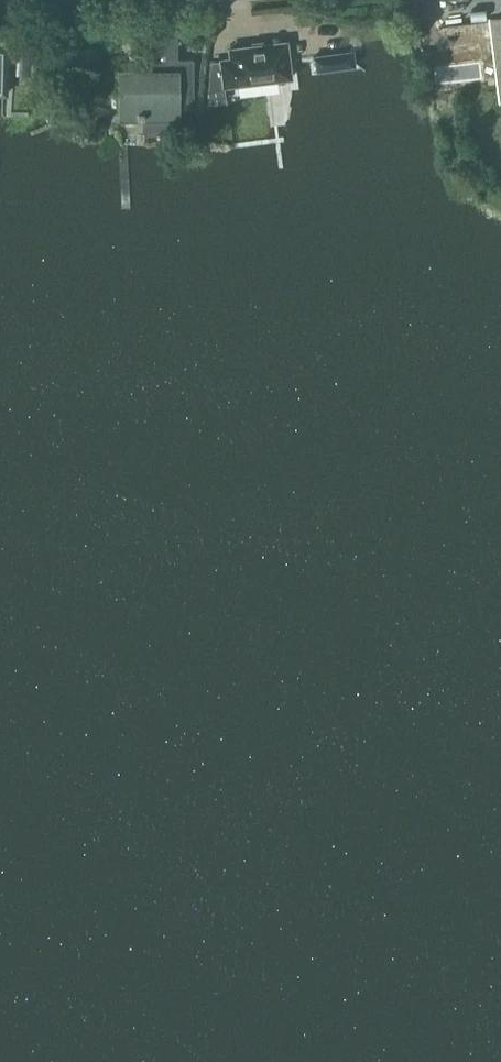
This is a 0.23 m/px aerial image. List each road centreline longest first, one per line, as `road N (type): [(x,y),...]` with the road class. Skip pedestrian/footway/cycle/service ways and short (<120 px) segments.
road 1 (tertiary): [(81,0),(254,6),(301,0)]

